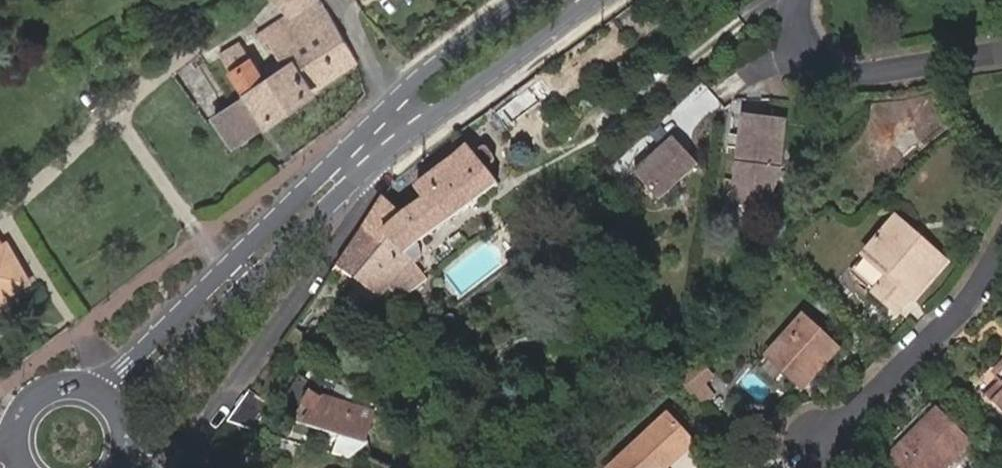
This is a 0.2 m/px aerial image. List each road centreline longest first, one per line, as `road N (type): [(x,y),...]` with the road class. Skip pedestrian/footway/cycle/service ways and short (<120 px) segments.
road 1 (tertiary): [(125,430),(149,387),(357,180),(594,0)]
road 2 (tertiary): [(521,0),(397,97),(124,365),(77,384)]
road 3 (residential): [(796,0),(792,40),(805,67),(831,80),(1001,52)]
road 4 (residential): [(1001,251),(970,305),(818,446)]
road 5 (track): [(336,0),(423,124)]

